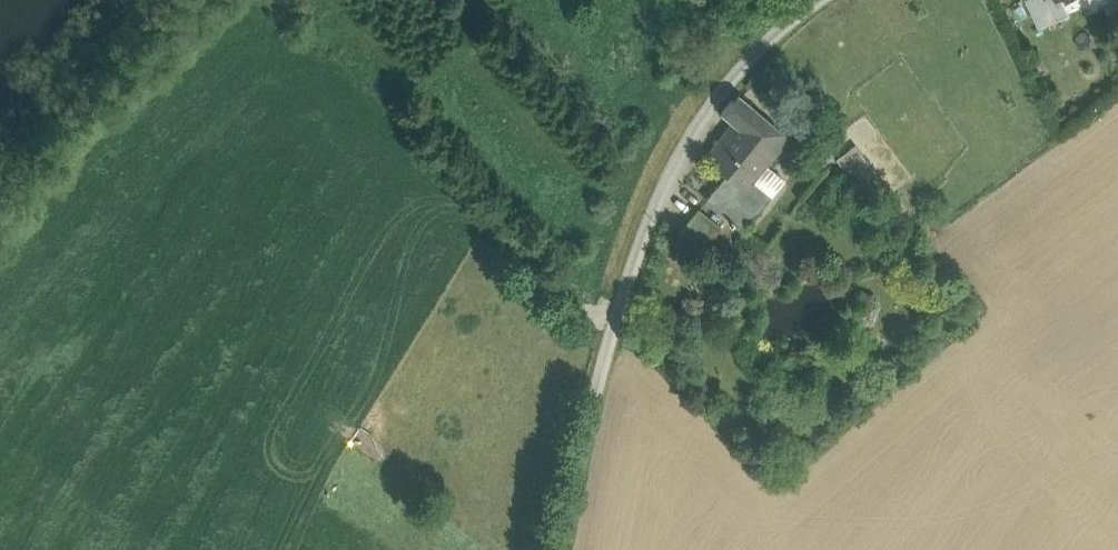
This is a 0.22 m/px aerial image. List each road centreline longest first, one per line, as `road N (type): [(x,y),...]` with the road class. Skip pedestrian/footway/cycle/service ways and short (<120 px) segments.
road 1 (unclassified): [(820,0),(730,76),(668,179),(598,421),(573,549)]

